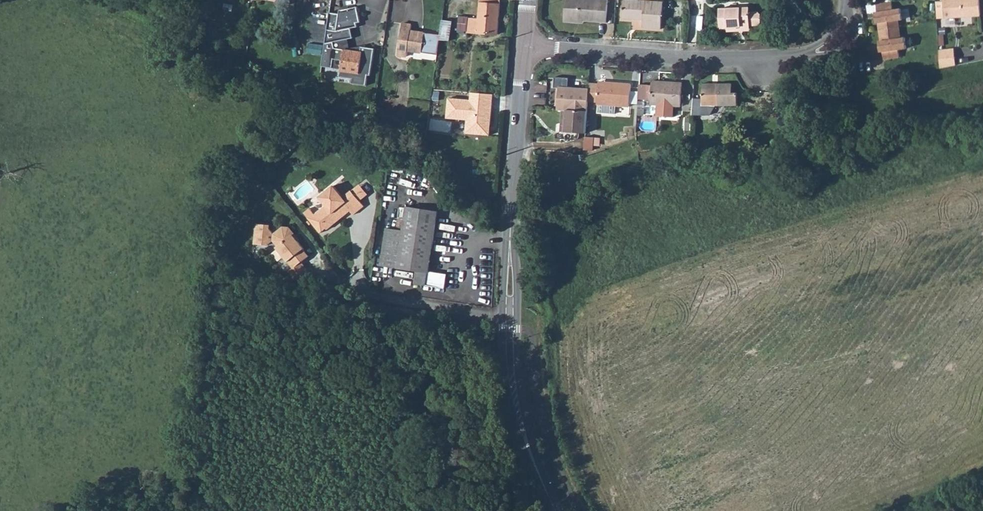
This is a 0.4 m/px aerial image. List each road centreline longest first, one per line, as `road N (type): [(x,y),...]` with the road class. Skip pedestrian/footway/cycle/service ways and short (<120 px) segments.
road 1 (secondary): [(525,47),(509,319)]
road 2 (residential): [(525,47),(722,59),(785,54)]
road 3 (secondary): [(509,319),(521,423),(556,510)]
road 4 (residential): [(509,319),(447,313),(357,285)]

